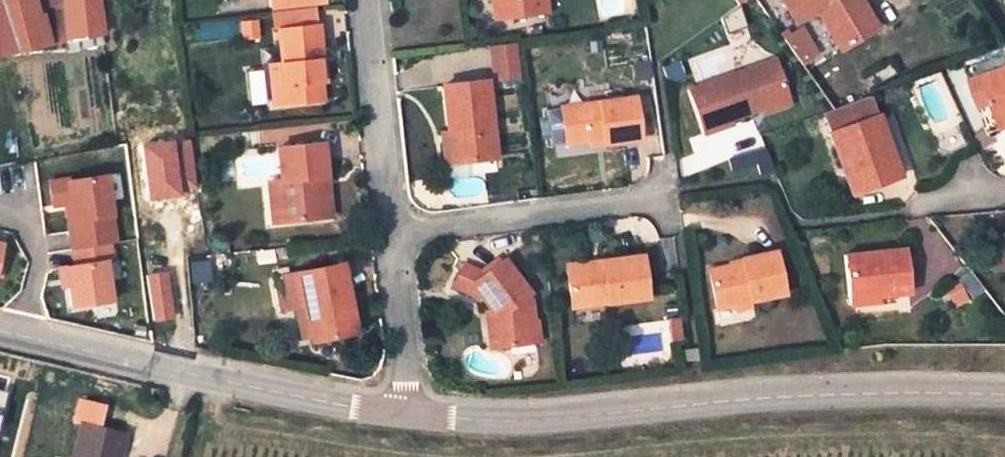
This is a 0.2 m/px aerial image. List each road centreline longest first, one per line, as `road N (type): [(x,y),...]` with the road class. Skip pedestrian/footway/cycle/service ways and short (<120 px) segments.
road 1 (residential): [(409,410),(533,419),(825,387),(1004,393)]
road 2 (residential): [(17,335),(409,410)]
road 3 (residential): [(396,236),(663,201)]
road 4 (residential): [(371,0),(396,236)]
road 5 (residential): [(396,236),(409,410)]
road 6 (residential): [(0,230),(17,234),(31,270),(17,335)]

